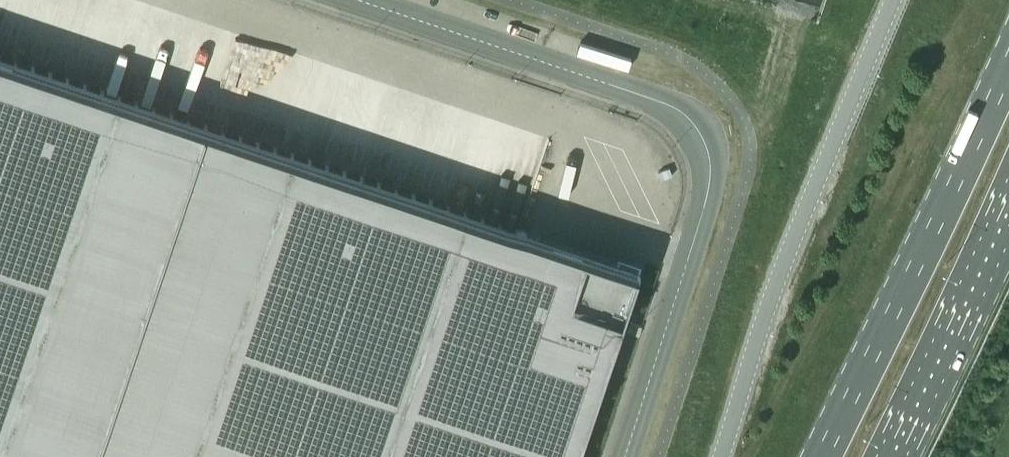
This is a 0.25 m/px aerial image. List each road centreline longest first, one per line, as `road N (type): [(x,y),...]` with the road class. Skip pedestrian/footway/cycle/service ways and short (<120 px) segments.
road 1 (unclassified): [(623,456),(703,219),(703,147),(684,119),(647,96),(359,0)]
road 2 (unclassified): [(723,456),(783,267),(892,0)]
road 3 (primary): [(1008,70),(825,456)]
road 4 (primary): [(889,456),(1008,206)]

